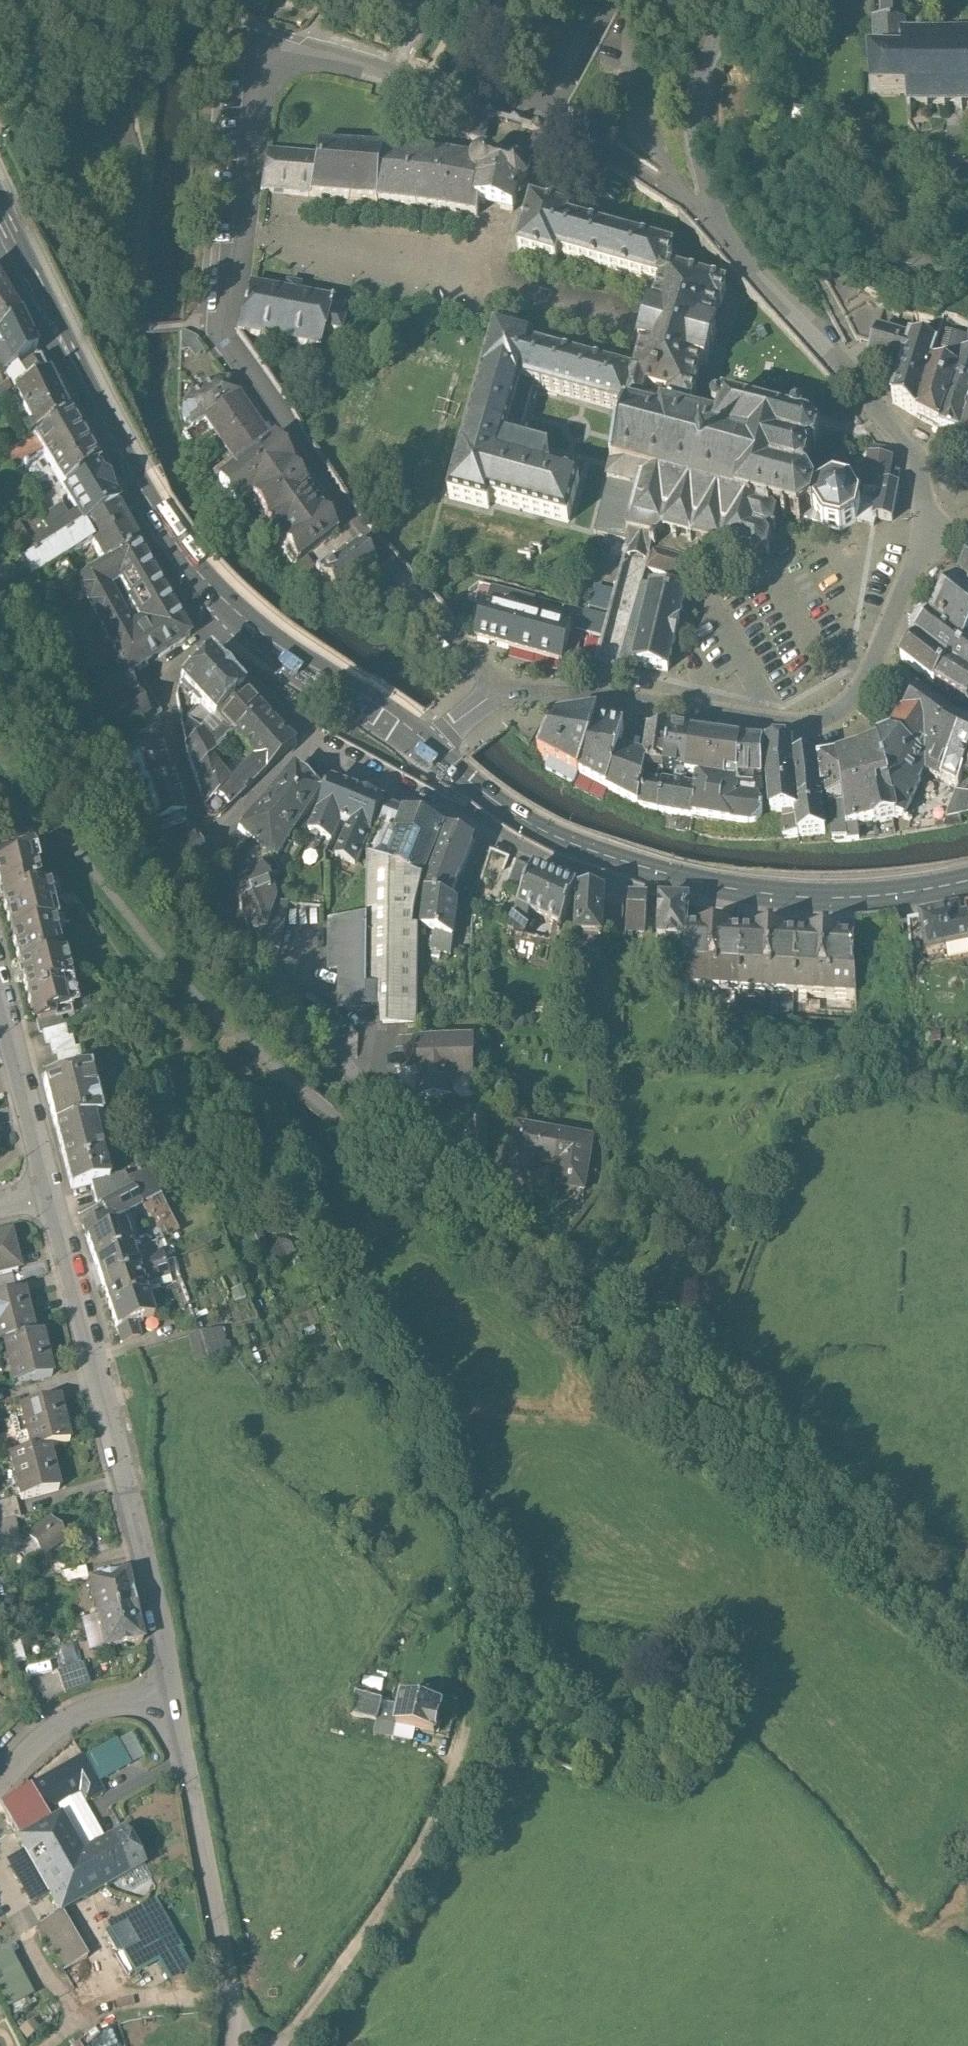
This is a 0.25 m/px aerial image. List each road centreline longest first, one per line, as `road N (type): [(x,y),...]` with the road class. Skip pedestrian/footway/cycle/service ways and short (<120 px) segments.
road 1 (residential): [(683,199),(549,111),(309,49),(284,55),(268,74),(227,307)]
road 2 (residential): [(171,1698),(52,1195)]
road 3 (residential): [(482,1174),(380,1085),(264,952),(240,909),(209,808)]
road 4 (residential): [(227,307),(243,346),(367,530),(498,684)]
road 5 (secondary): [(0,213),(152,482),(239,592)]
road 6 (residential): [(310,724),(342,755),(419,798),(573,866),(647,885),(708,877)]
road 7 (residential): [(874,660),(845,702),(776,720),(498,684)]
road 8 (residential): [(938,534),(915,451),(716,229)]
road 9 (residential): [(231,2045),(216,1908),(171,1698)]
road 10 (secondary): [(422,738),(517,810),(572,838),(708,877)]
road 11 (secondary): [(708,877),(865,891),(967,879)]
road 12 (residential): [(716,229),(700,148),(704,82),(719,46),(757,0)]
road 13 (secondary): [(239,592),(422,738)]
road 14 (residential): [(209,808),(174,706),(171,652),(209,617)]
road 15 (residential): [(683,199),(641,120),(633,48),(647,0)]
road 16 (residential): [(52,1195),(0,996)]
road 17 (residential): [(171,1698),(73,1716),(0,1778)]
road 18 (residential): [(209,617),(310,724)]
road 19 (residential): [(938,534),(874,660)]
road 20 (residential): [(310,724),(263,774),(209,808)]

